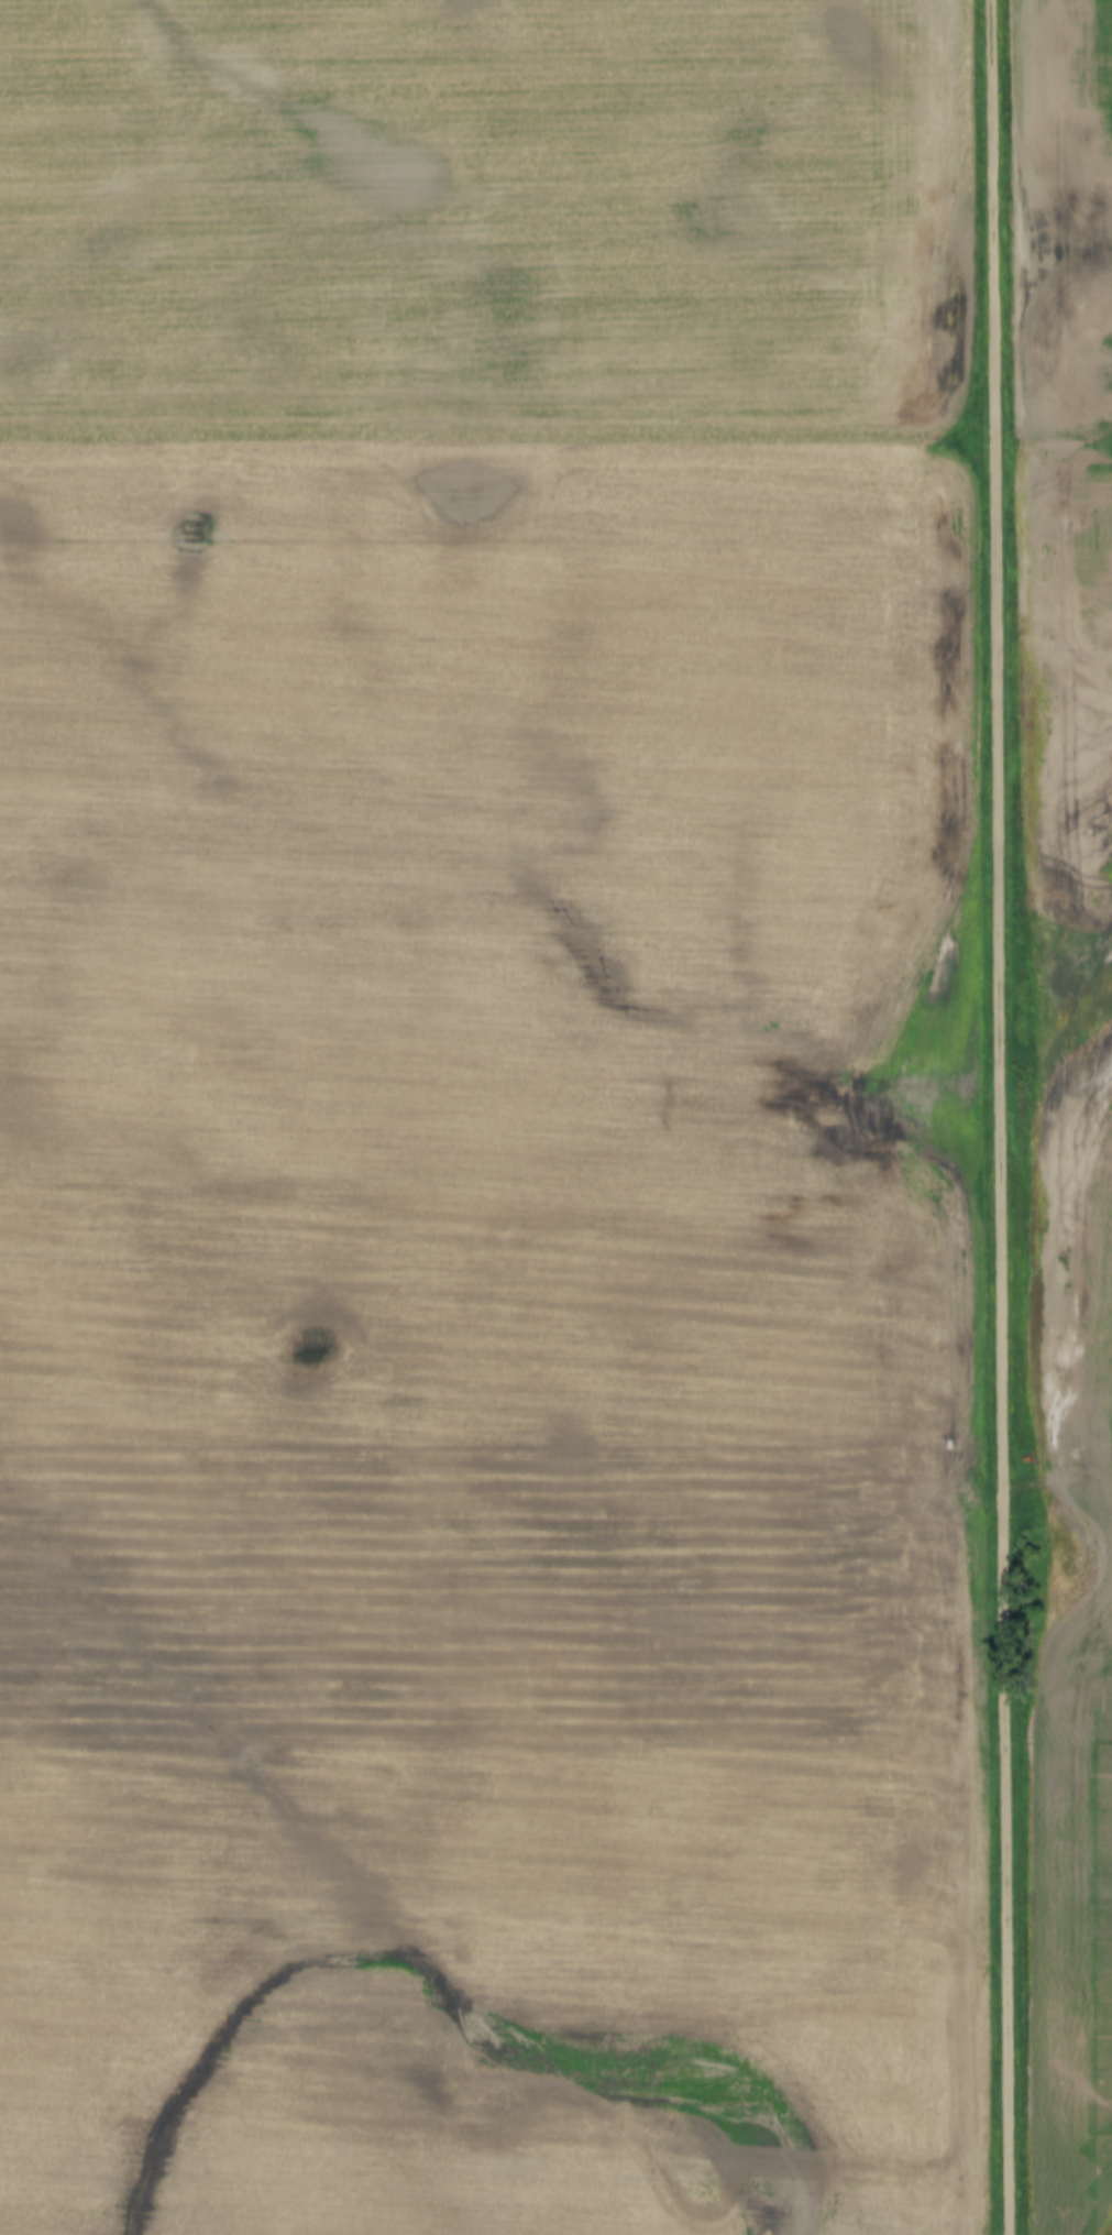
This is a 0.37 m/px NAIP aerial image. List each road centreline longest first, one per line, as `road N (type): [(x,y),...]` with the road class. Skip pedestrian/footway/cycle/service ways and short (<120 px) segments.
road 1 (track): [(1015,2234),(996,0)]

